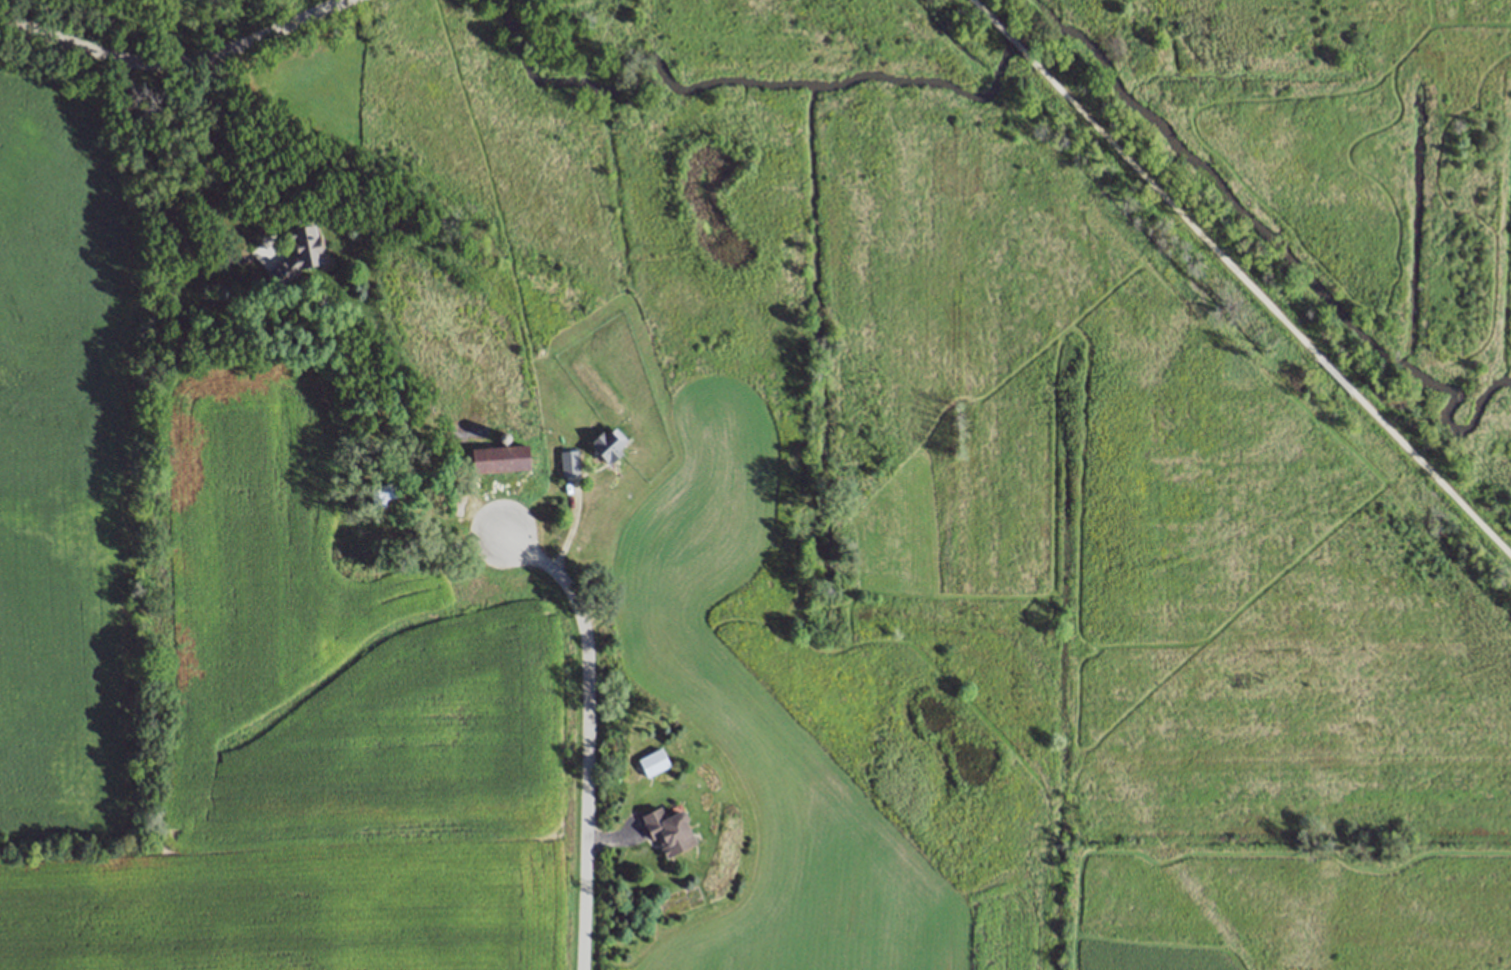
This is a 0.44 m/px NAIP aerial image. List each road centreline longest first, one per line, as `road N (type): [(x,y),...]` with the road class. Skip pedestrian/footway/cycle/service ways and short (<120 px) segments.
road 1 (residential): [(585,969),(591,713),(583,613),(546,562),(505,536)]
road 2 (residential): [(350,0),(204,59),(147,66),(0,17)]

